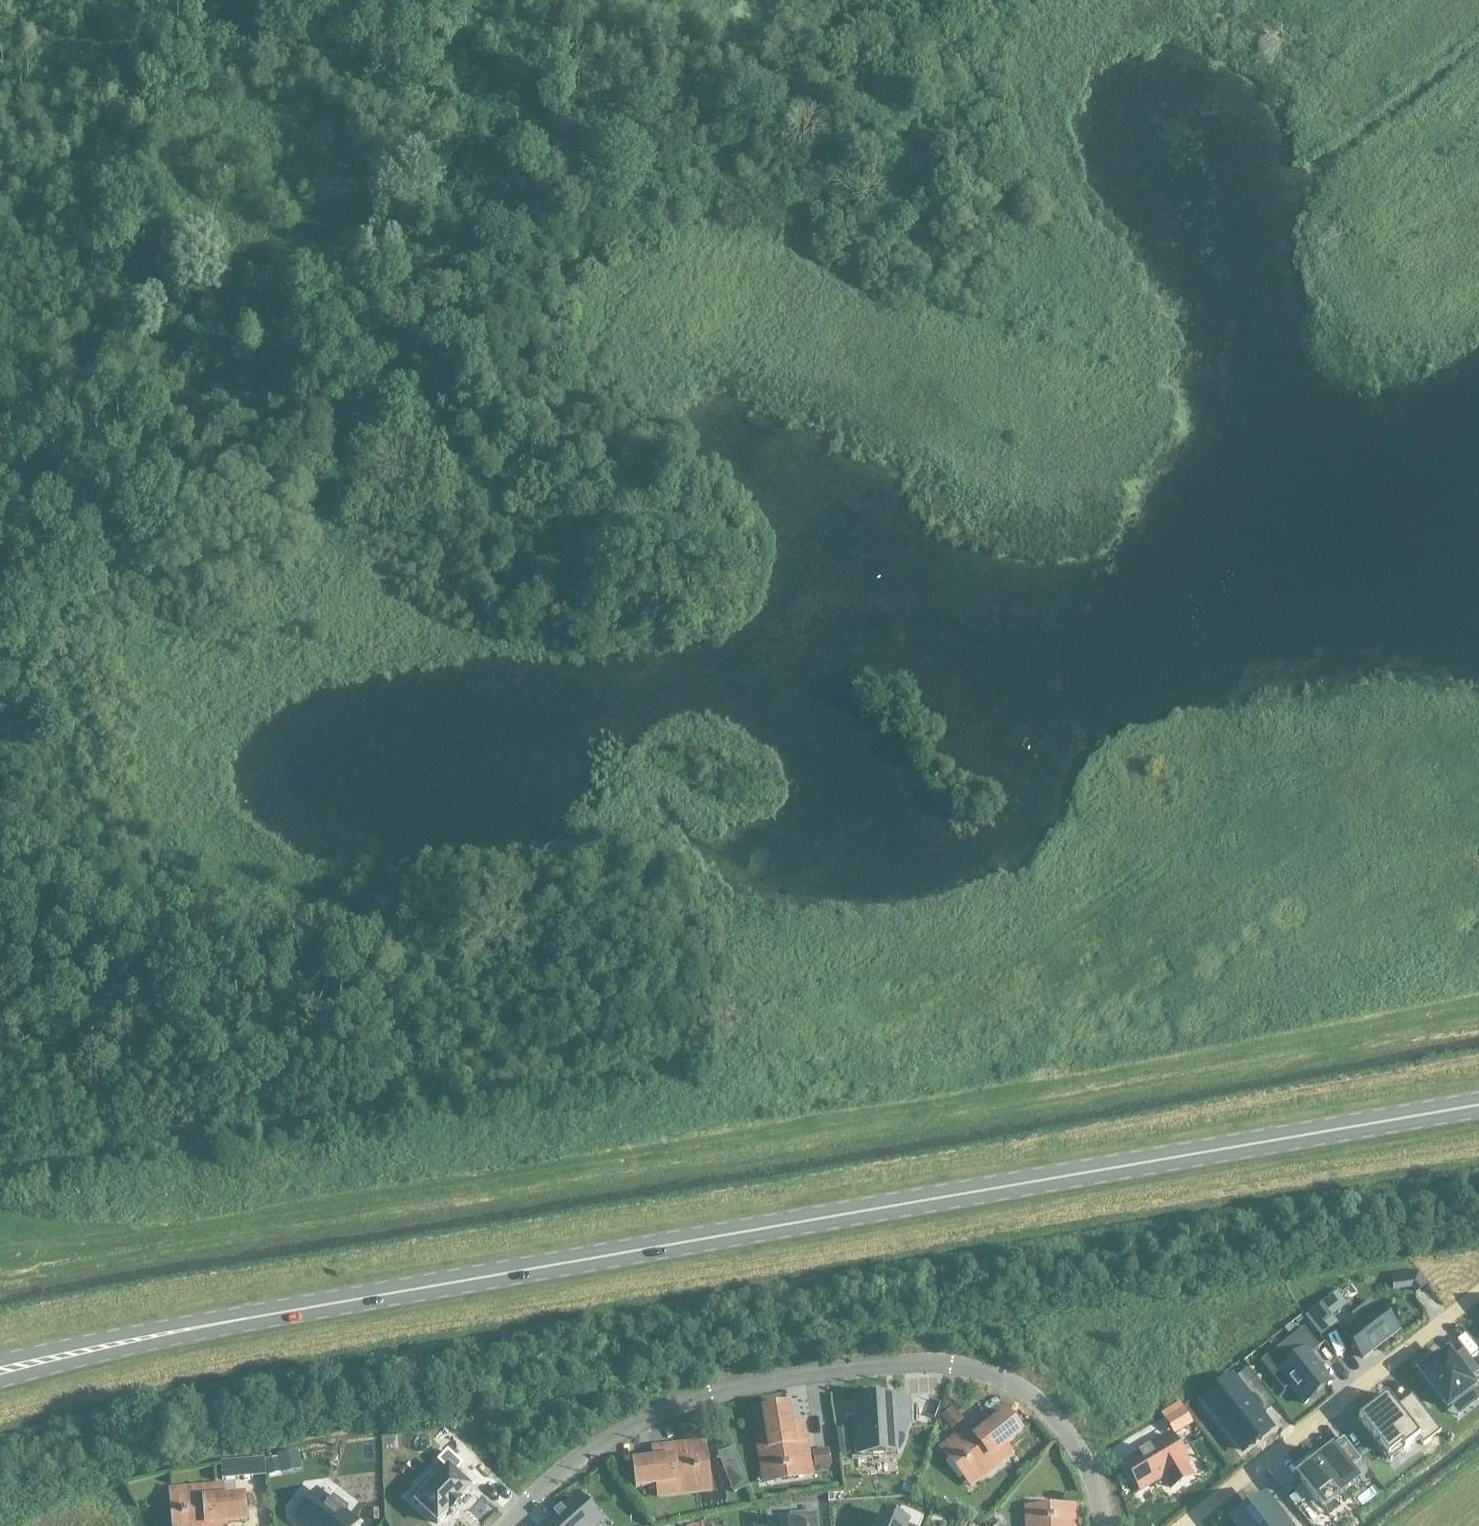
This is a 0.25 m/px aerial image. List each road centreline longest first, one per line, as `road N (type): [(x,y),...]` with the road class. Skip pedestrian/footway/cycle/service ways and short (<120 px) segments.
road 1 (primary): [(0,1371),(404,1291),(1478,1105)]
road 2 (residential): [(500,1525),(550,1472),(654,1413),(782,1379),(901,1367),(985,1377),(1041,1403),(1094,1483),(1105,1525)]

